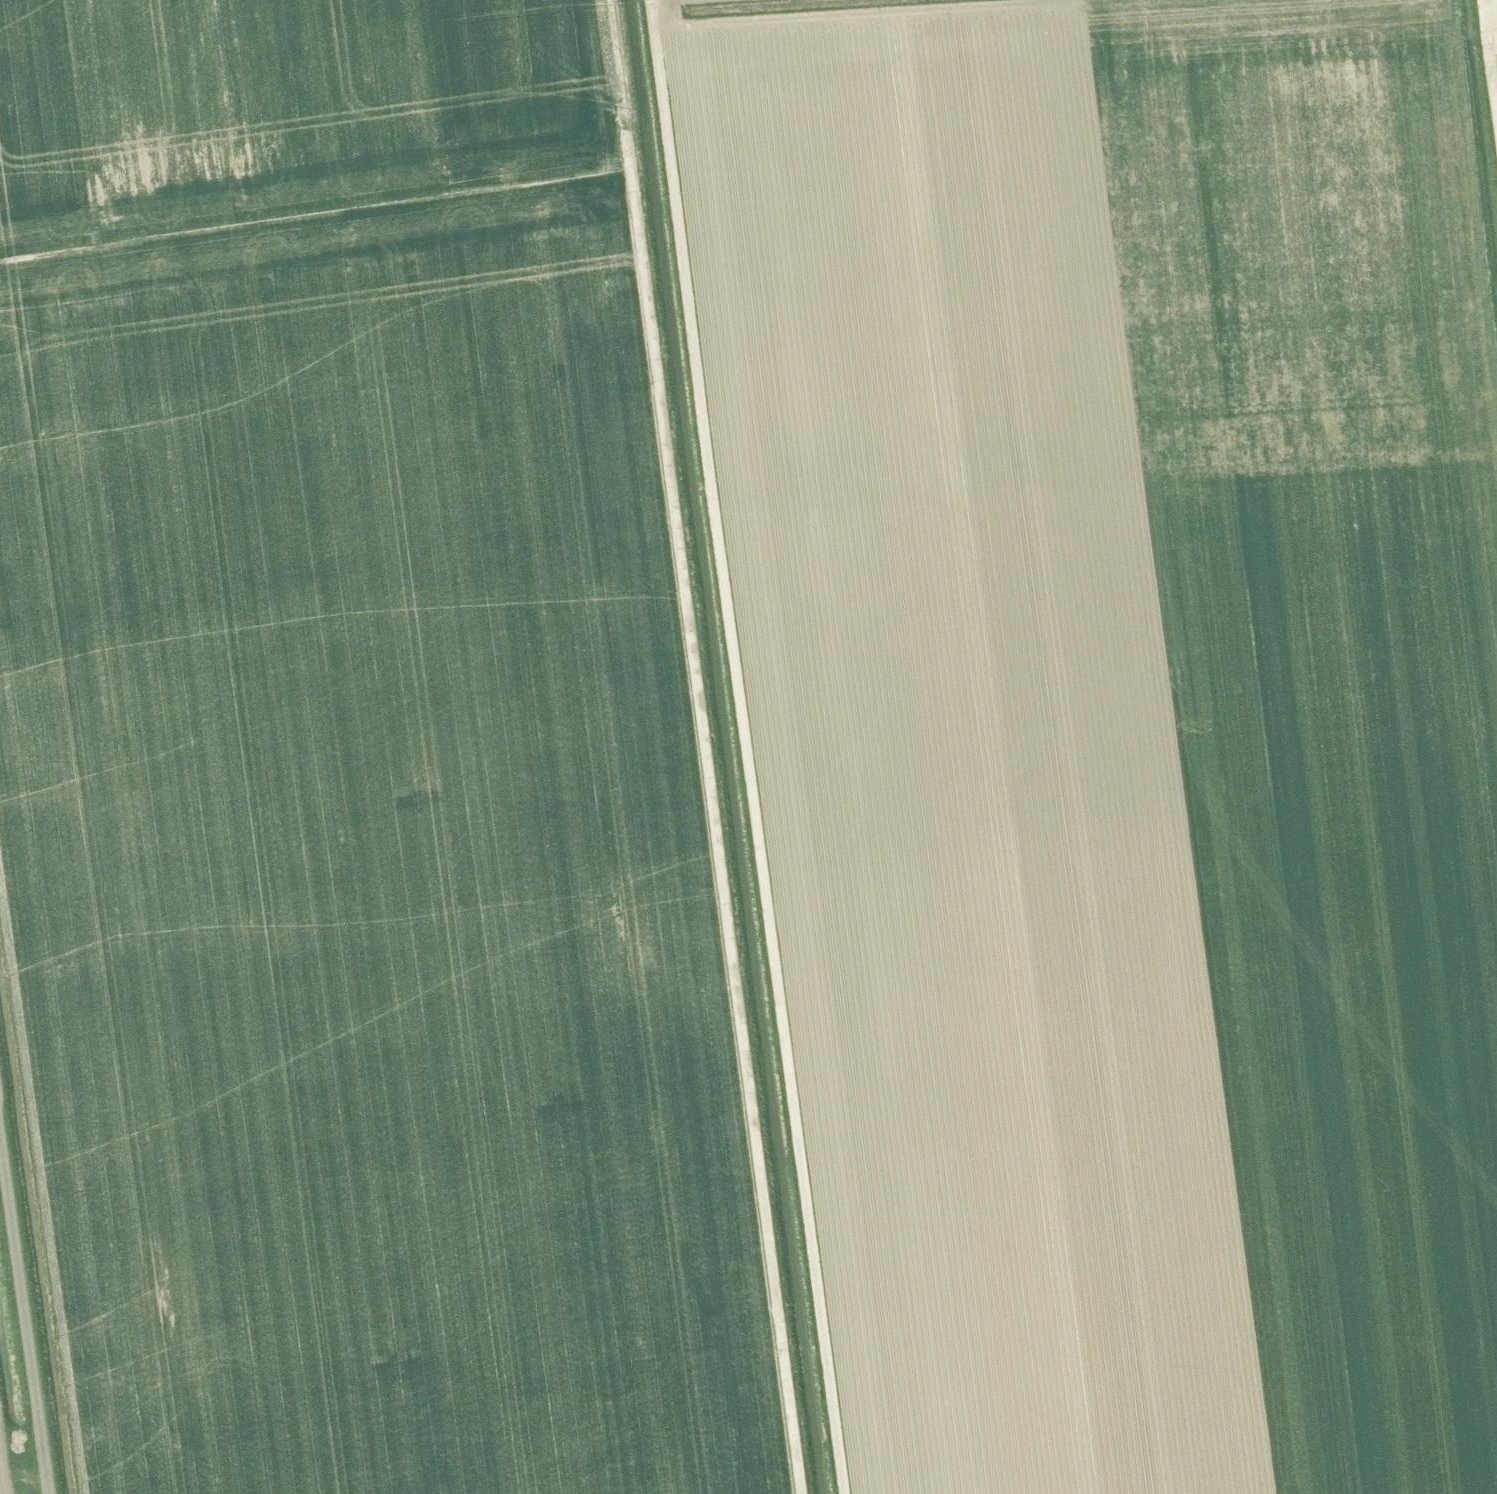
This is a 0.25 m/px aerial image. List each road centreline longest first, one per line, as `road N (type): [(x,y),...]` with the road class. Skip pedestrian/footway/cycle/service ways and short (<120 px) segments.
road 1 (unclassified): [(50,1493),(0,1132)]

